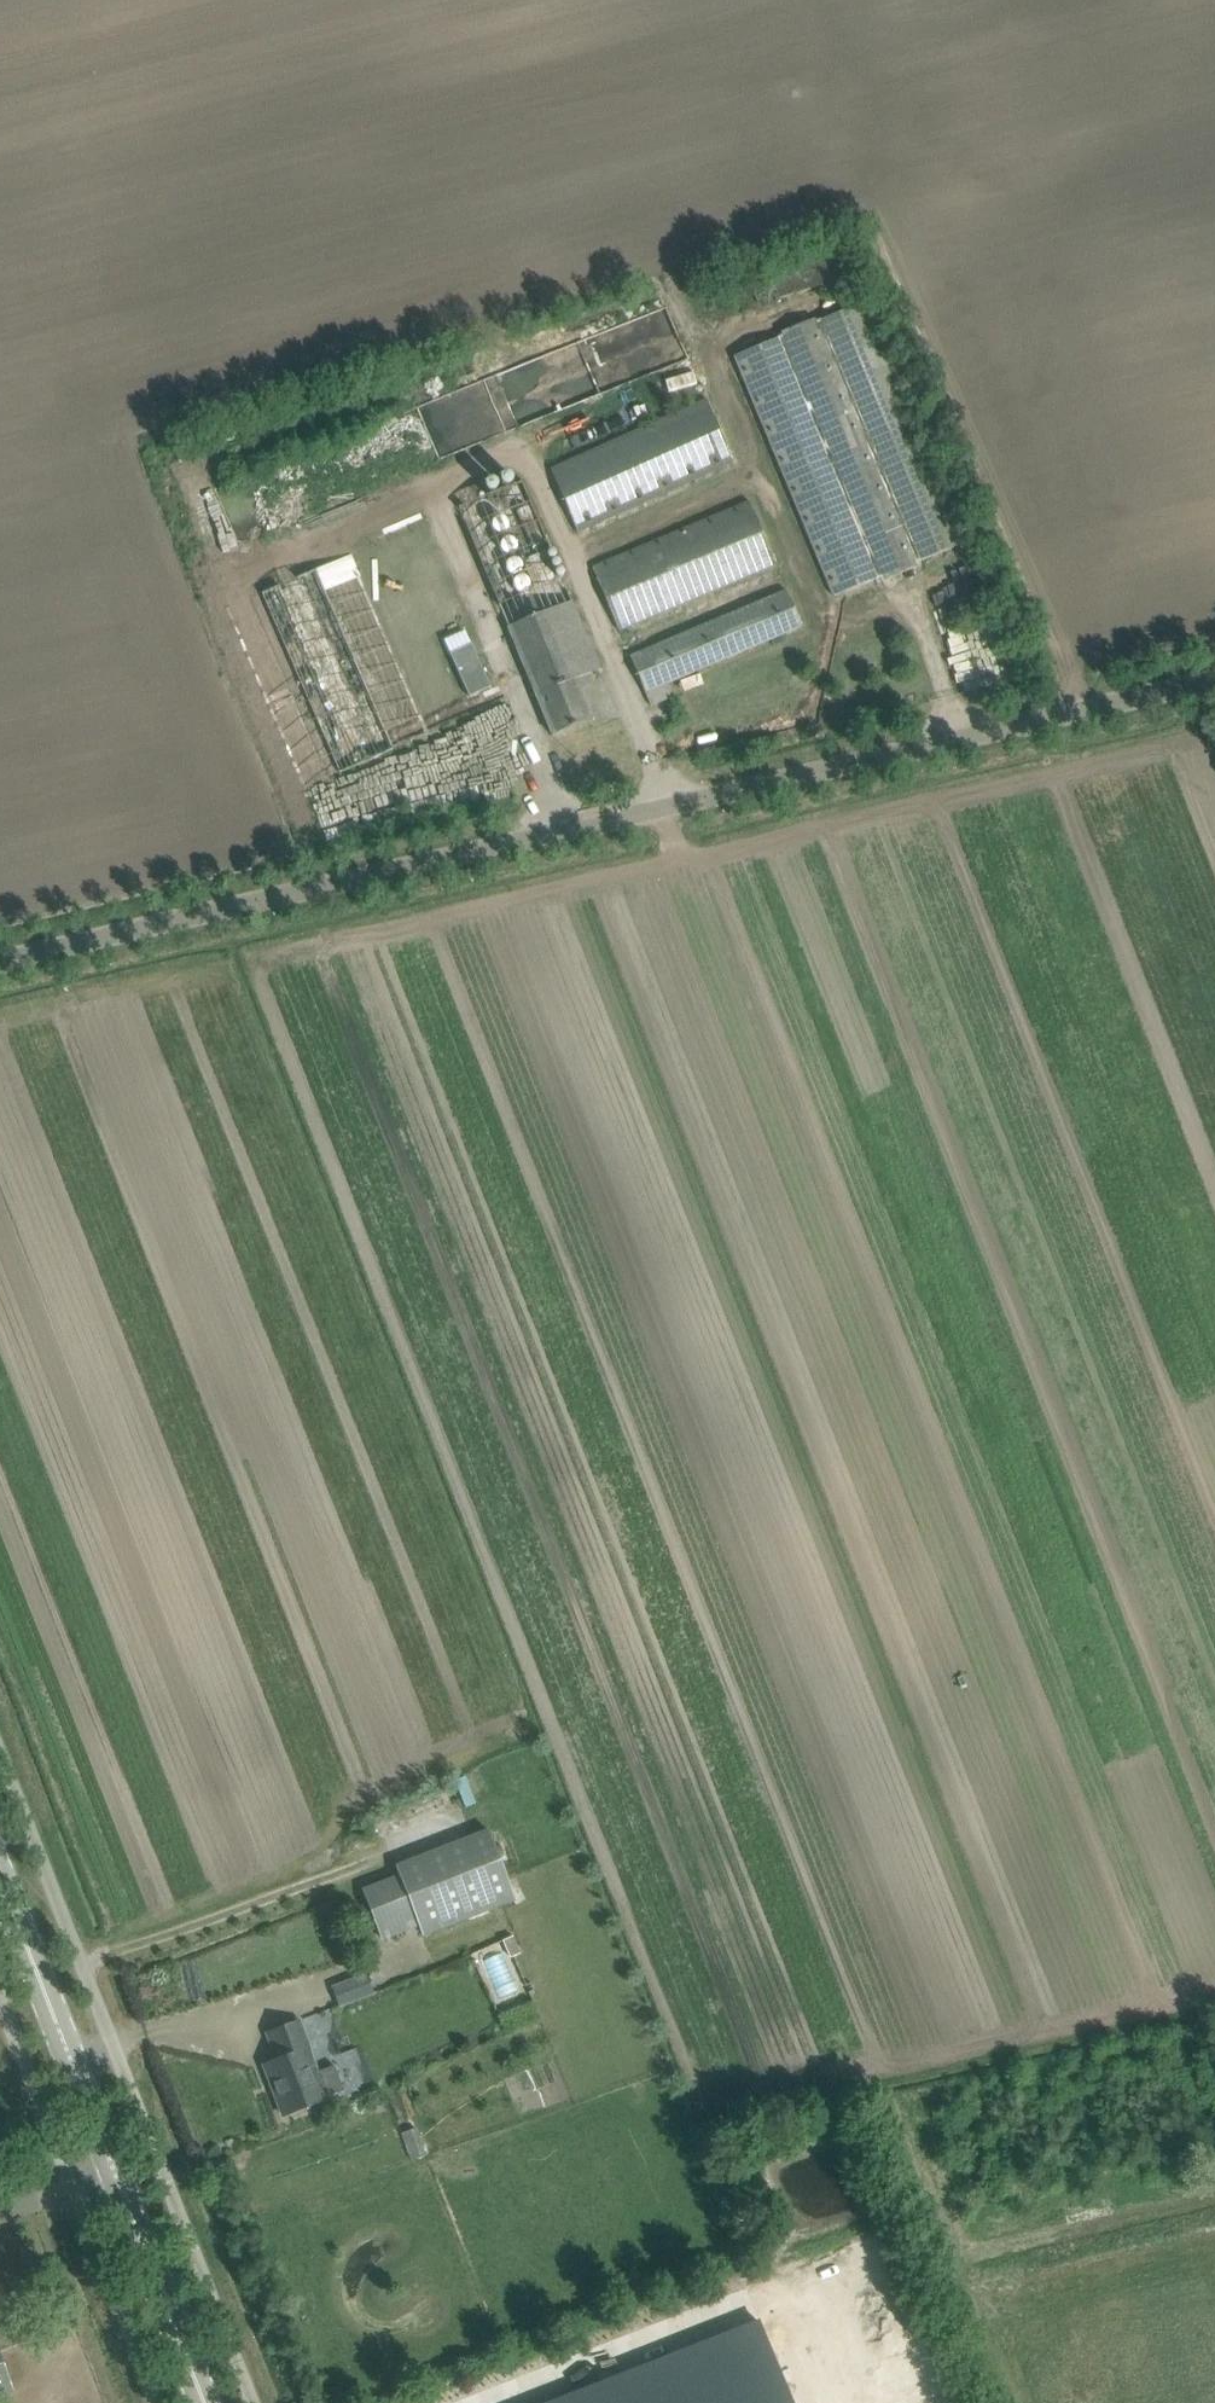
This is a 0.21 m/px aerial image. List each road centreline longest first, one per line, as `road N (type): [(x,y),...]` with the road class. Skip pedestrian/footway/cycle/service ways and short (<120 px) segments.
road 1 (unclassified): [(0,962),(1214,681)]
road 2 (unclassified): [(254,2402),(0,1750)]
road 3 (primary): [(206,2402),(0,1872)]
road 4 (unclassified): [(157,2402),(0,1998)]

